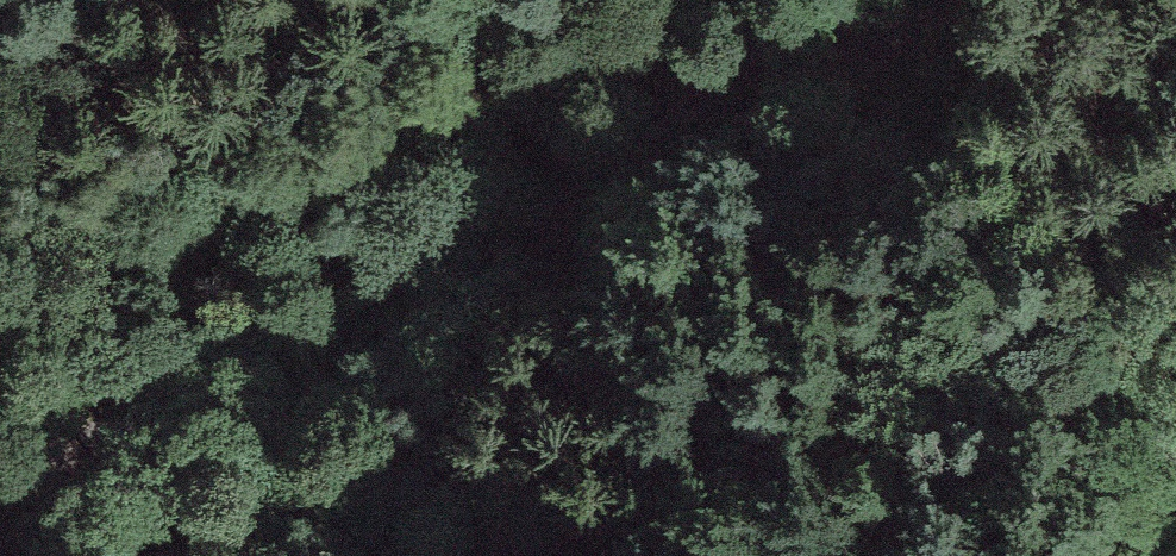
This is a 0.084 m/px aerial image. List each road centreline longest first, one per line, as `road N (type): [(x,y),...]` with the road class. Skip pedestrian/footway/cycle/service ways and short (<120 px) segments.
road 1 (track): [(0,535),(117,467),(365,354),(687,171),(897,35),(929,0)]
road 2 (track): [(667,0),(527,109),(432,161),(328,202),(0,280)]

